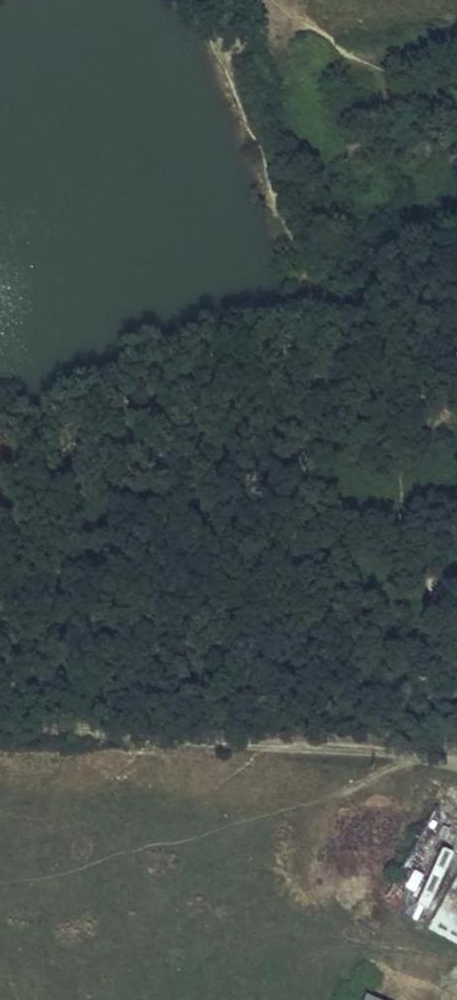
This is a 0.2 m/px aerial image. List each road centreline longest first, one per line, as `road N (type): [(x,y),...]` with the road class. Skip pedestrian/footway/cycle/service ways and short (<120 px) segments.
road 1 (track): [(0,709),(57,727),(387,750),(456,763)]

